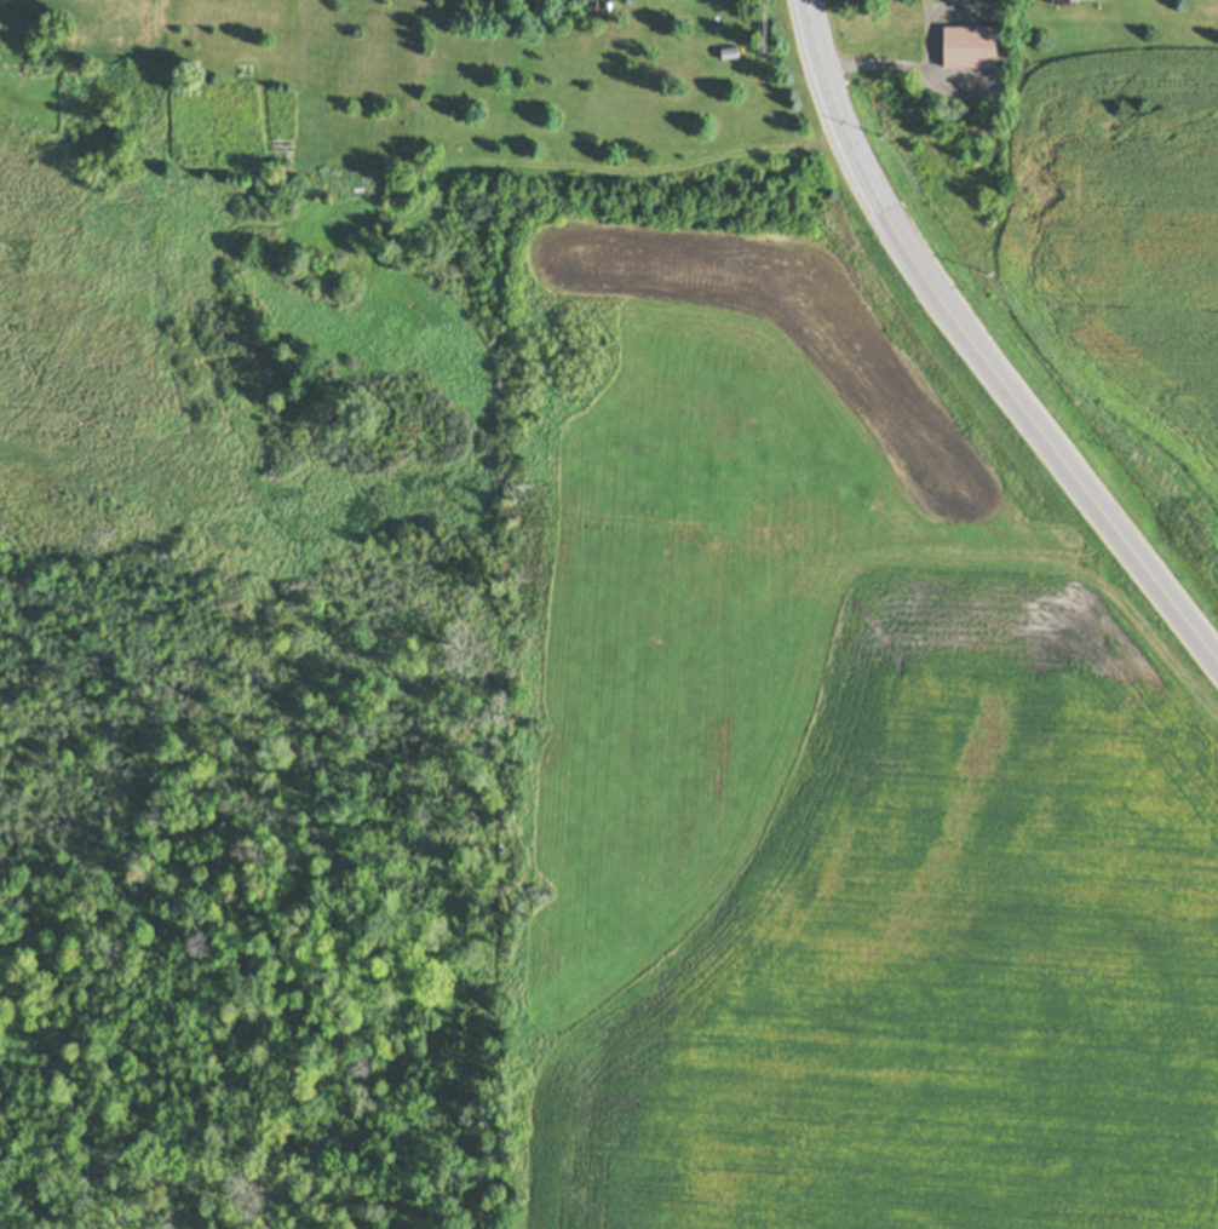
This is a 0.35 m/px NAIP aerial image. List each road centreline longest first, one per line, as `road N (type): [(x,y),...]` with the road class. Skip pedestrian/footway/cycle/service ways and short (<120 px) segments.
road 1 (tertiary): [(1217,660),(921,269),(851,145)]
road 2 (tertiary): [(851,145),(805,0)]

